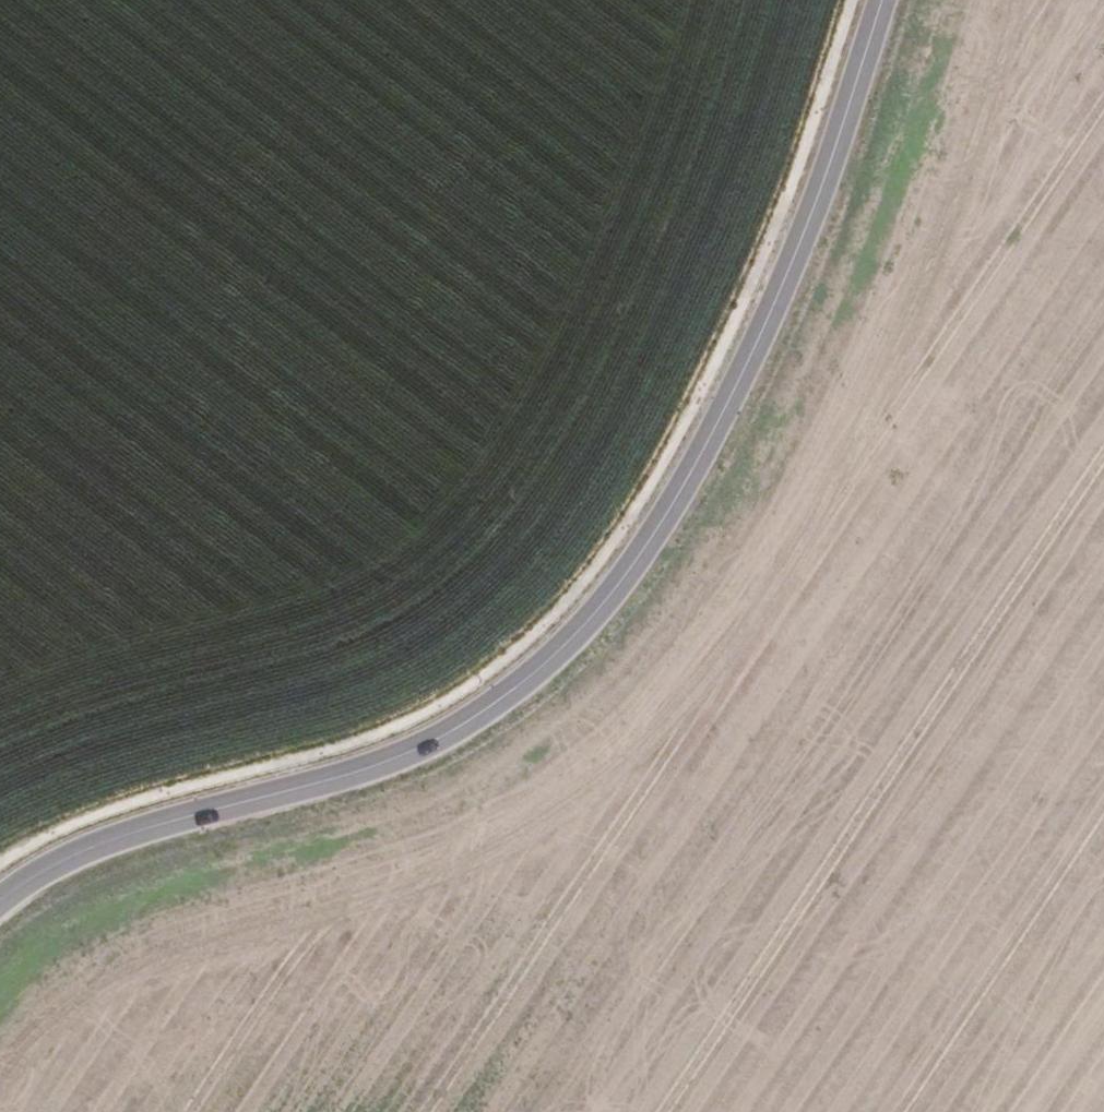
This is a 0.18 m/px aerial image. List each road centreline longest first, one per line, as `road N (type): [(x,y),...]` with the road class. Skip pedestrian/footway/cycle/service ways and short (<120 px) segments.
road 1 (unclassified): [(0,899),(64,859),(140,830),(426,746),(578,632),(681,489),(755,345),(842,127),(881,0)]

